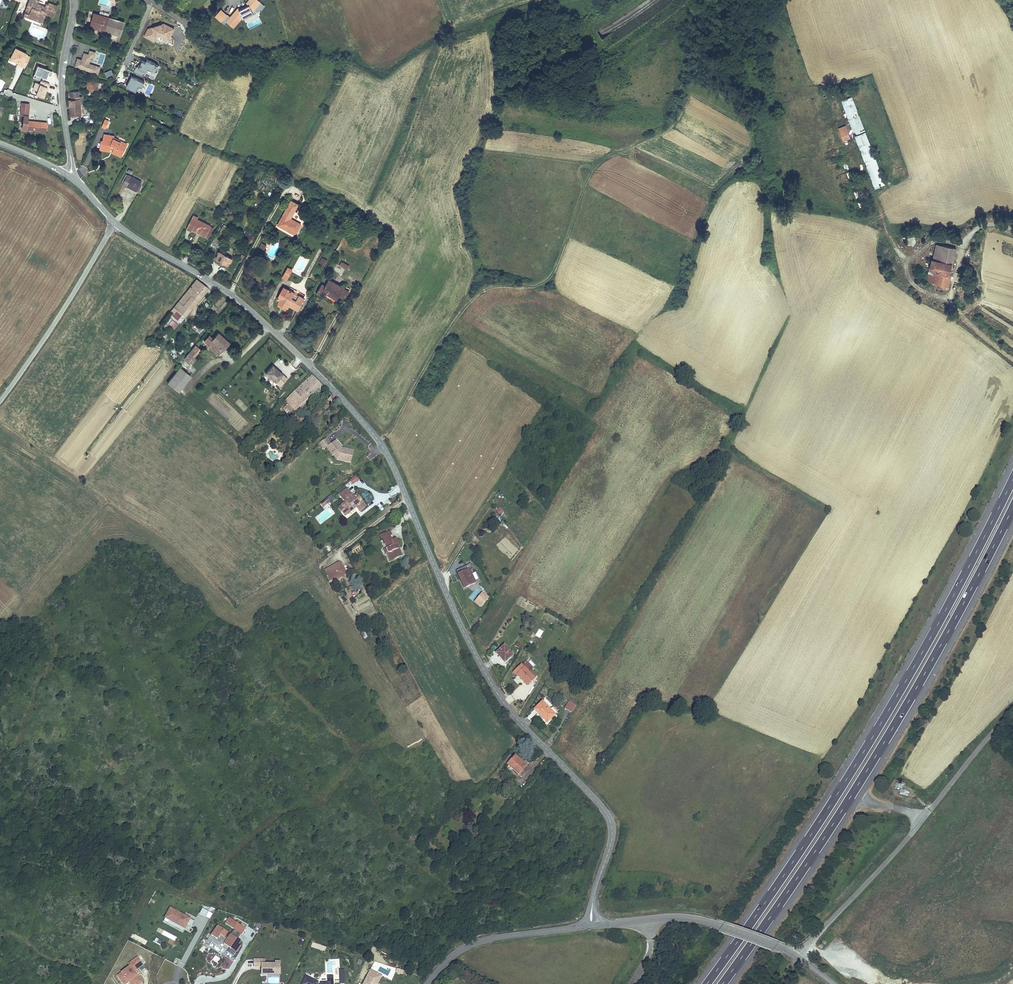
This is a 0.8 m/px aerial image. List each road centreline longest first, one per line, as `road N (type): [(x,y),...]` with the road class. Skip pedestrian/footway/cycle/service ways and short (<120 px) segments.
road 1 (tertiary): [(116,224),(247,308),(379,441),(500,696),(608,813),(613,834),(593,898)]
road 2 (motorway): [(1012,479),(852,771),(706,983)]
road 3 (motorway): [(722,983),(869,768),(1012,507)]
road 4 (track): [(379,441),(465,305),(490,285),(539,285),(550,277),(590,171),(661,132),(689,104)]
road 5 (unclassified): [(1012,711),(797,956)]
road 6 (unclassified): [(116,224),(0,399)]
road 7 (tertiary): [(797,956),(697,919),(599,925)]
road 8 (residential): [(75,0),(62,84),(69,176)]
road 9 (tertiary): [(427,983),(472,944),(587,926)]

